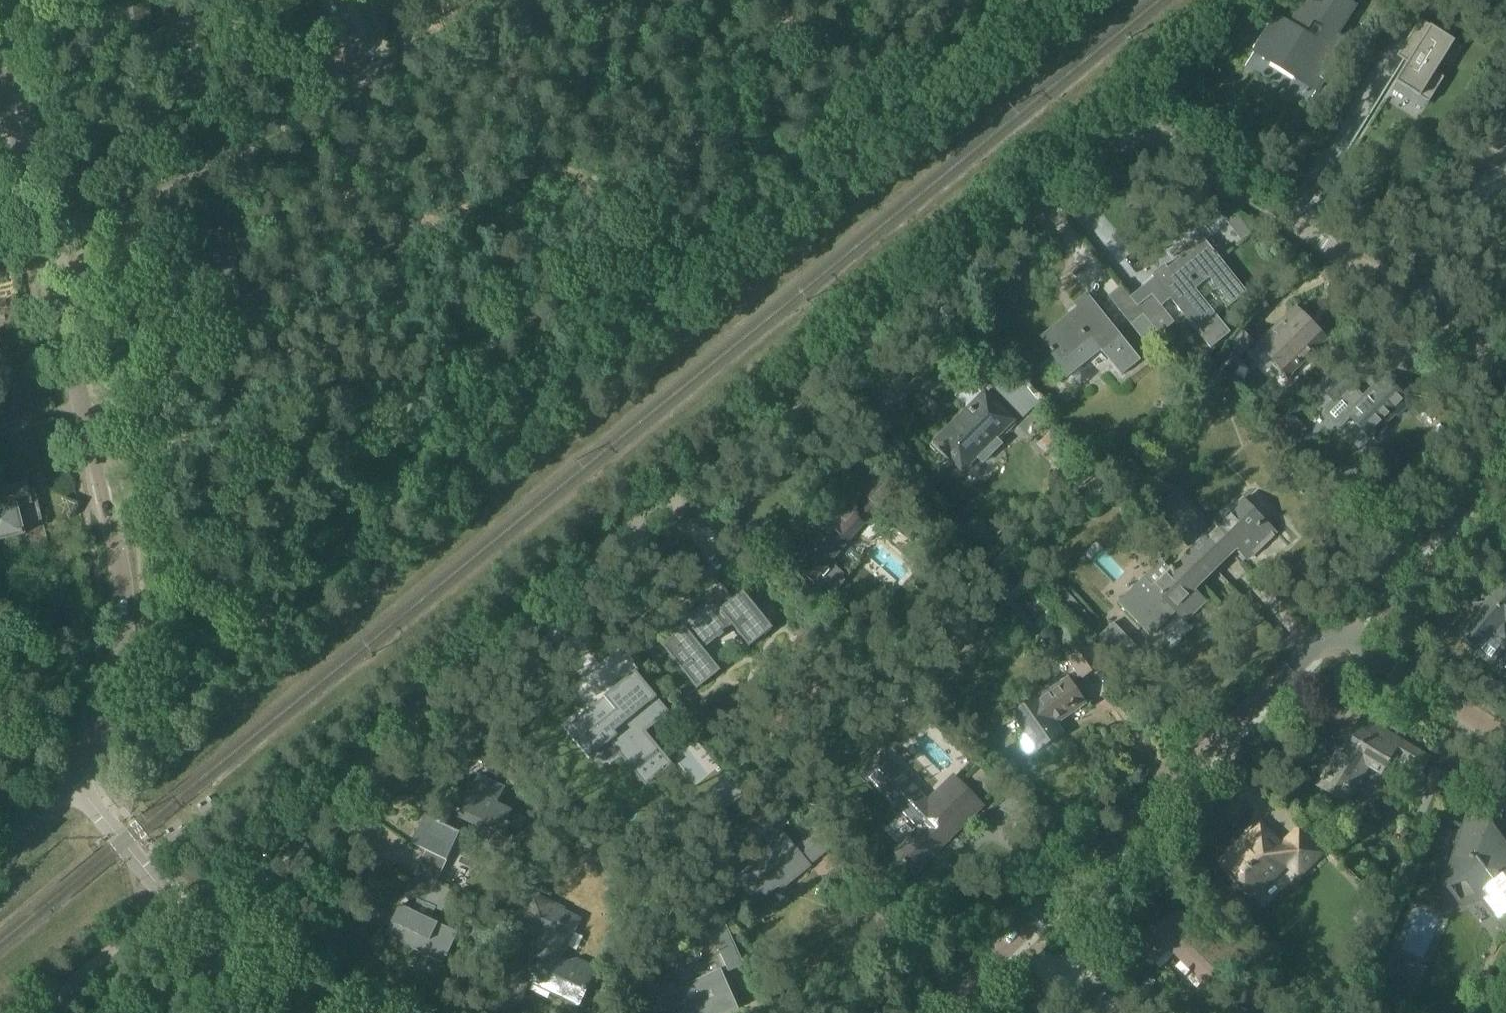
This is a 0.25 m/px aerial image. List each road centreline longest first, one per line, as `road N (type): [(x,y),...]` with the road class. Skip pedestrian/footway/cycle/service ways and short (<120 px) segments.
road 1 (residential): [(205,931),(397,727),(834,365),(1103,150),(1132,136),(1151,134),(1189,152),(1456,330),(1505,375)]
road 2 (track): [(73,774),(1024,0)]
road 3 (residential): [(73,774),(115,687),(123,617),(115,531),(0,71)]
road 4 (residential): [(942,1012),(1341,629)]
road 5 (residential): [(1341,629),(1505,466)]
road 6 (residential): [(205,931),(73,774)]
road 7 (residential): [(1505,737),(1341,629)]
road 8 (residential): [(215,947),(251,974),(333,1012)]

